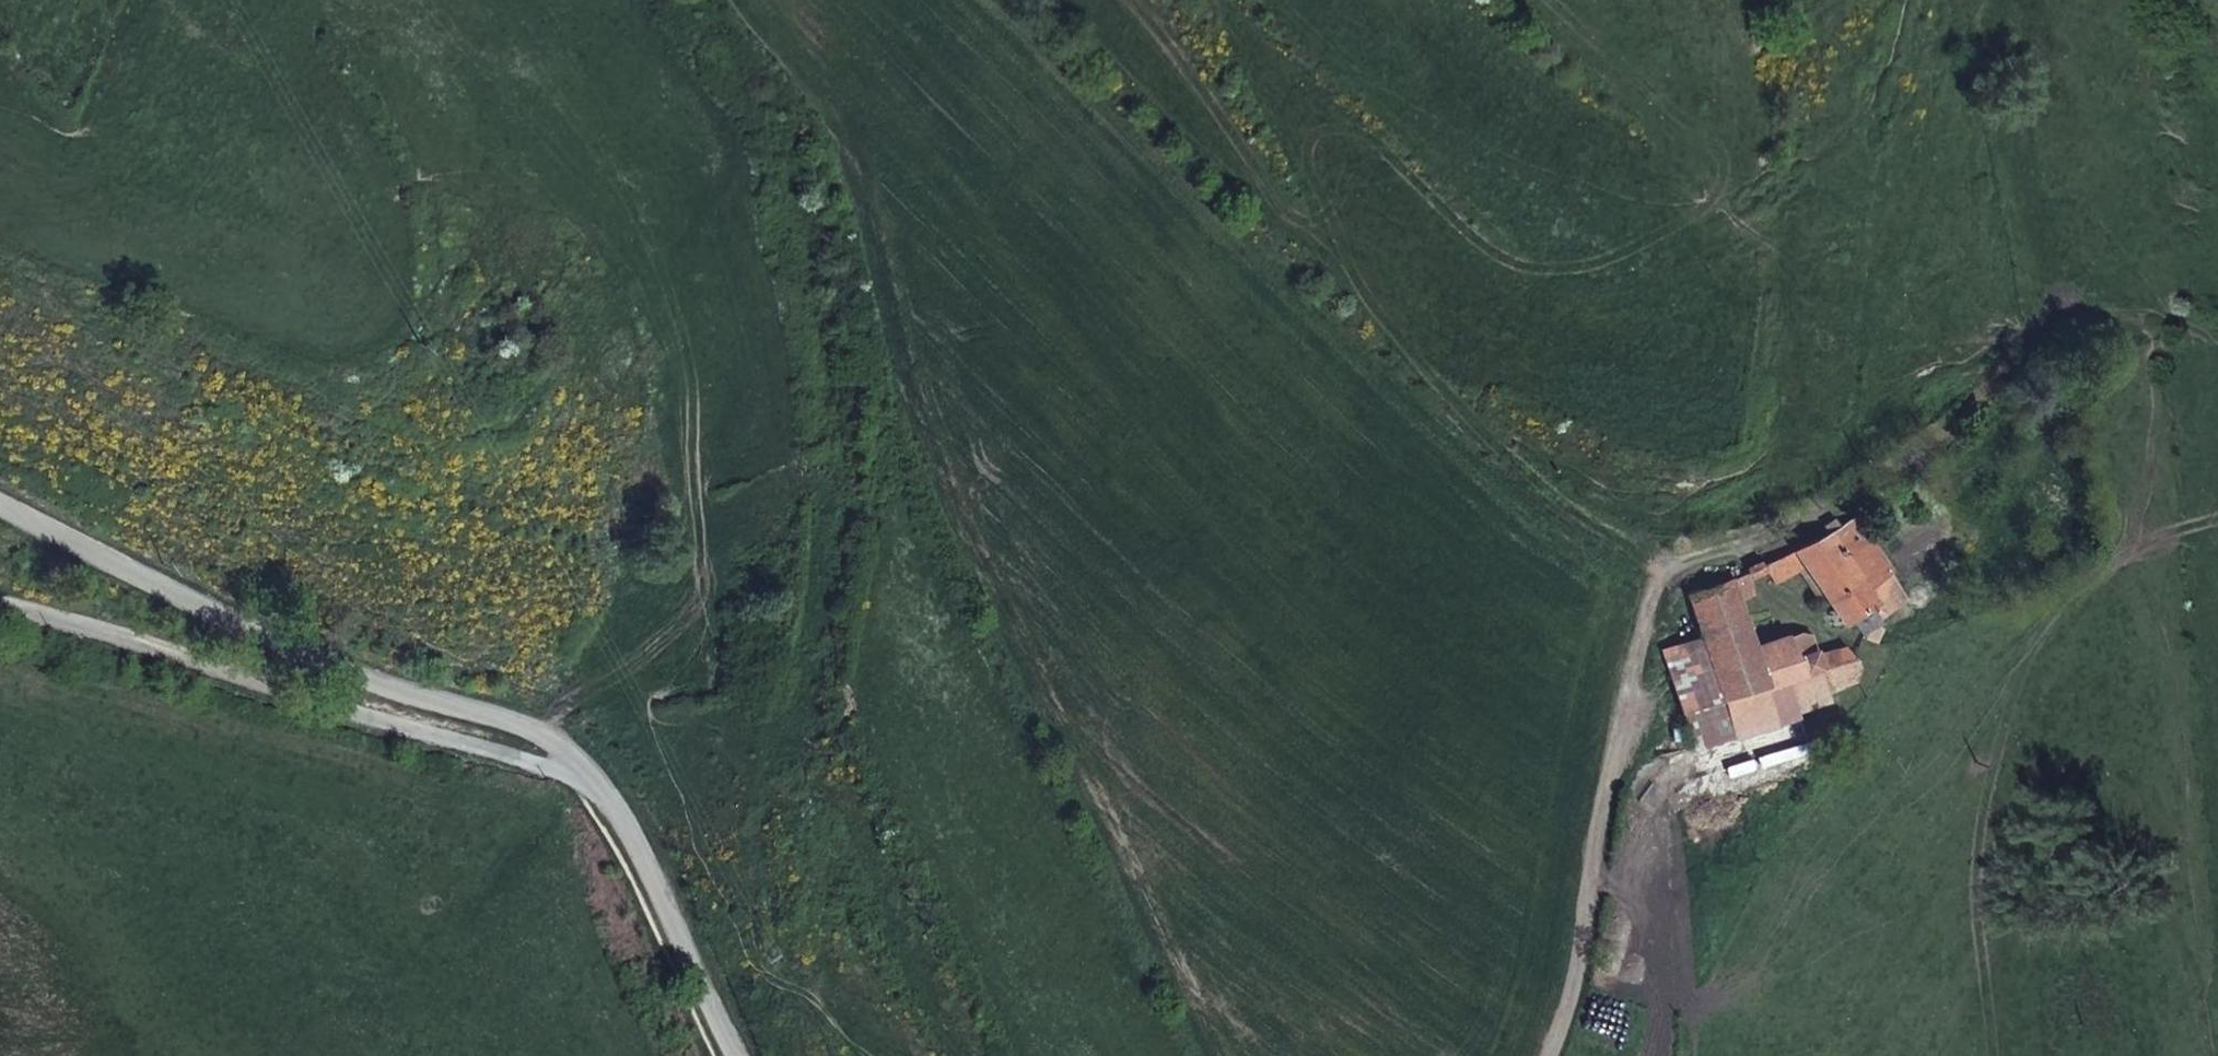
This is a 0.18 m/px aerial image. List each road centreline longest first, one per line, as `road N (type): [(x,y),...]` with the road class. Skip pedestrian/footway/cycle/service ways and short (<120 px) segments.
road 1 (tertiary): [(0,509),(377,685),(512,720),(590,771)]
road 2 (unclassified): [(590,771),(557,771),(294,698),(86,621),(0,603)]
road 3 (tertiary): [(590,771),(659,880),(737,1055)]

